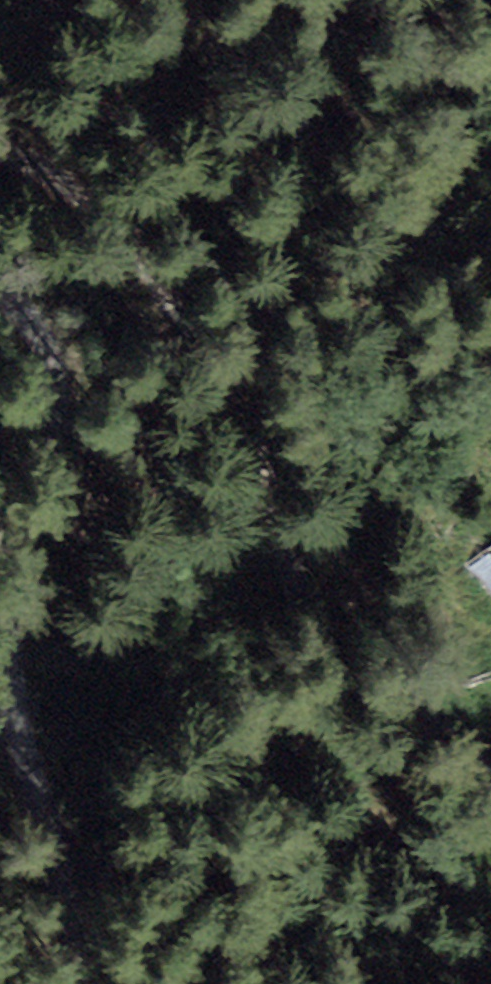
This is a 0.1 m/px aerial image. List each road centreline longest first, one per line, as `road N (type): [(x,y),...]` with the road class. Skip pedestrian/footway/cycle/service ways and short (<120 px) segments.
road 1 (track): [(0,151),(128,219),(210,299),(248,393),(301,614),(373,696),(490,779)]
road 2 (track): [(88,983),(44,836),(19,685),(15,596),(58,418),(52,353),(0,291)]

